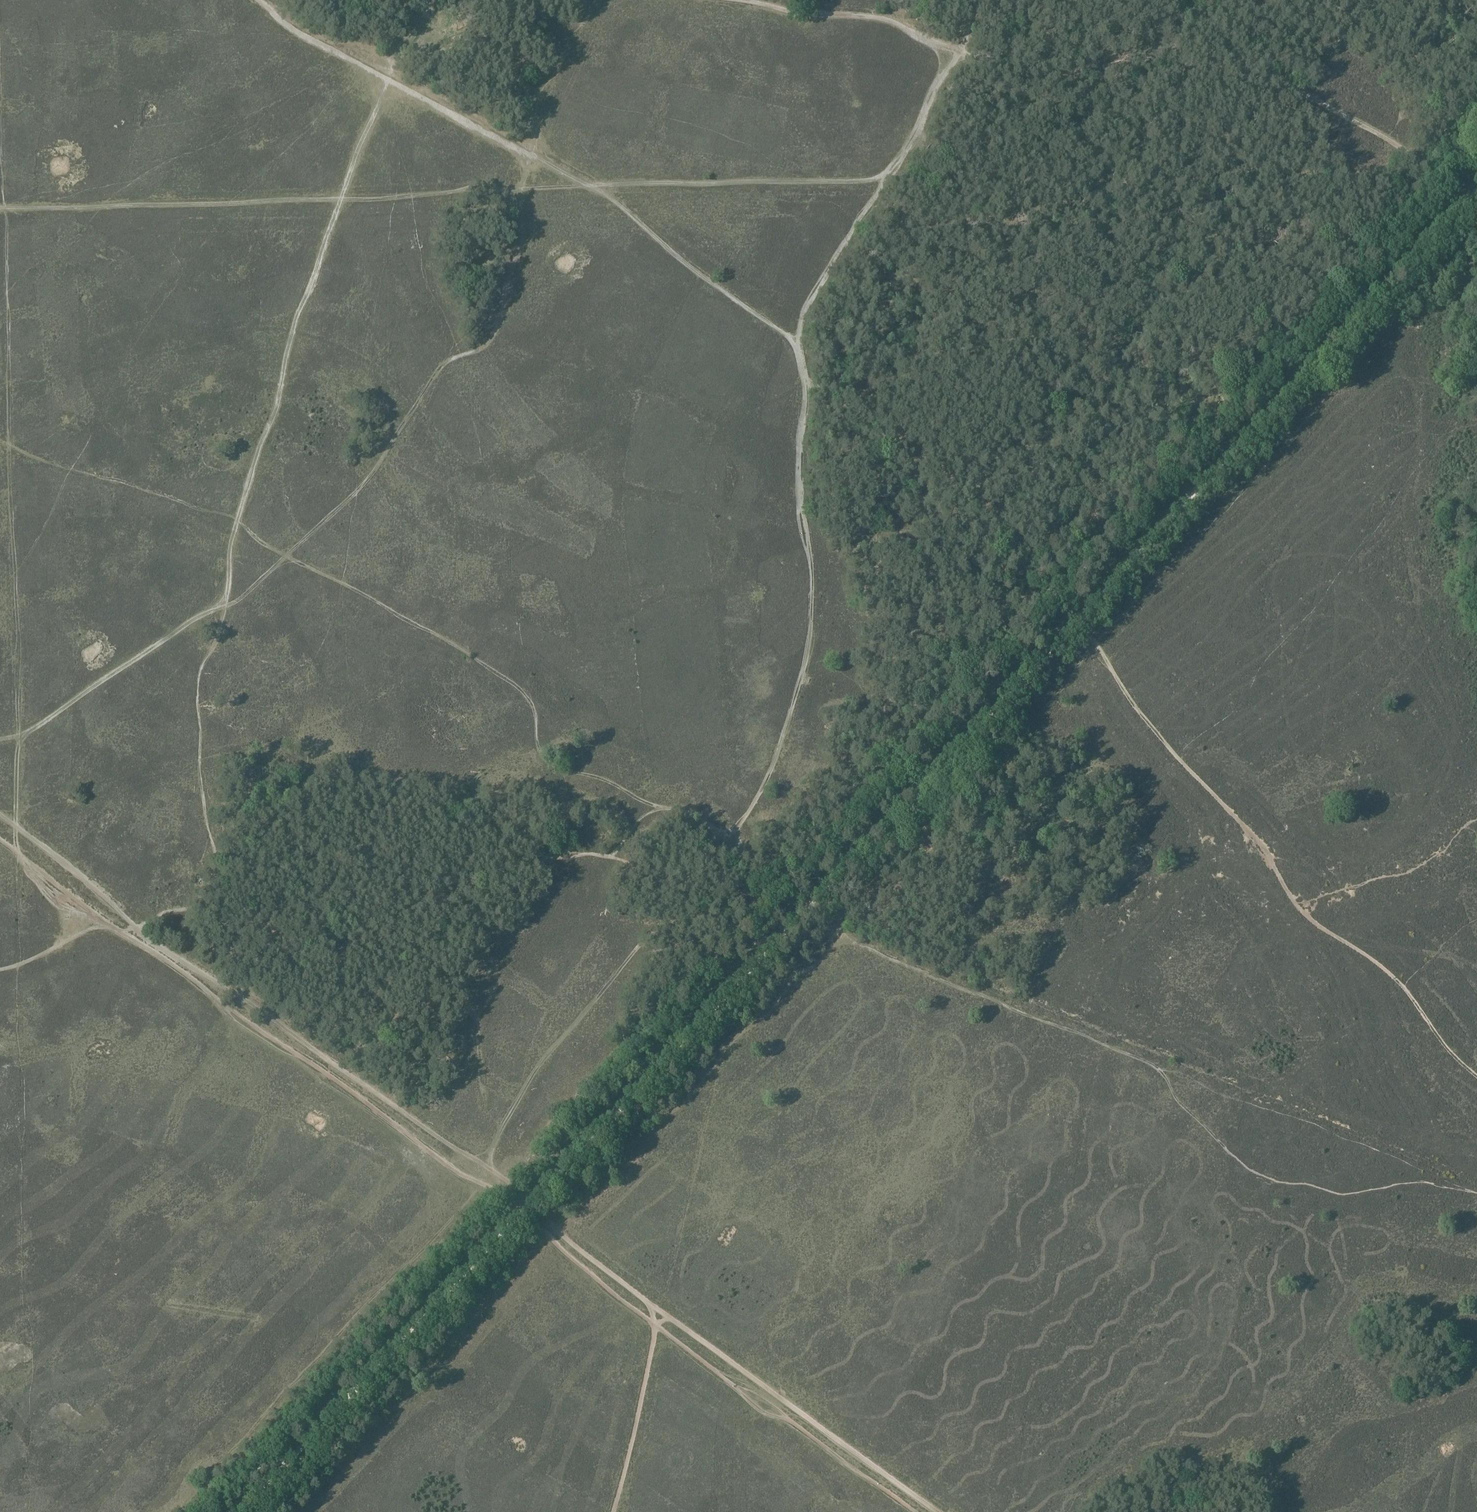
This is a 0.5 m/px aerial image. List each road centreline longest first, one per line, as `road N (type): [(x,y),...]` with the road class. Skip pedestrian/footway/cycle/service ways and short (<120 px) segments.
road 1 (track): [(237,1511),(1476,181)]
road 2 (track): [(1444,170),(1274,70),(1043,68),(943,43),(896,18),(742,0)]
road 3 (track): [(931,1511),(488,1191)]

